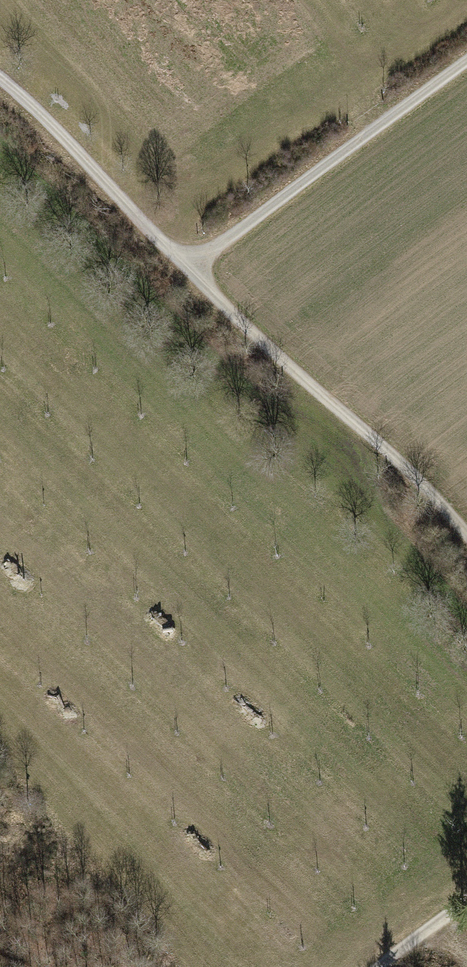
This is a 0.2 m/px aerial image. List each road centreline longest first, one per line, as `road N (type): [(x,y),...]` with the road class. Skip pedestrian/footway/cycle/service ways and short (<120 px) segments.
road 1 (track): [(466,534),(189,270)]
road 2 (track): [(189,270),(466,61)]
road 3 (track): [(189,270),(0,80)]

